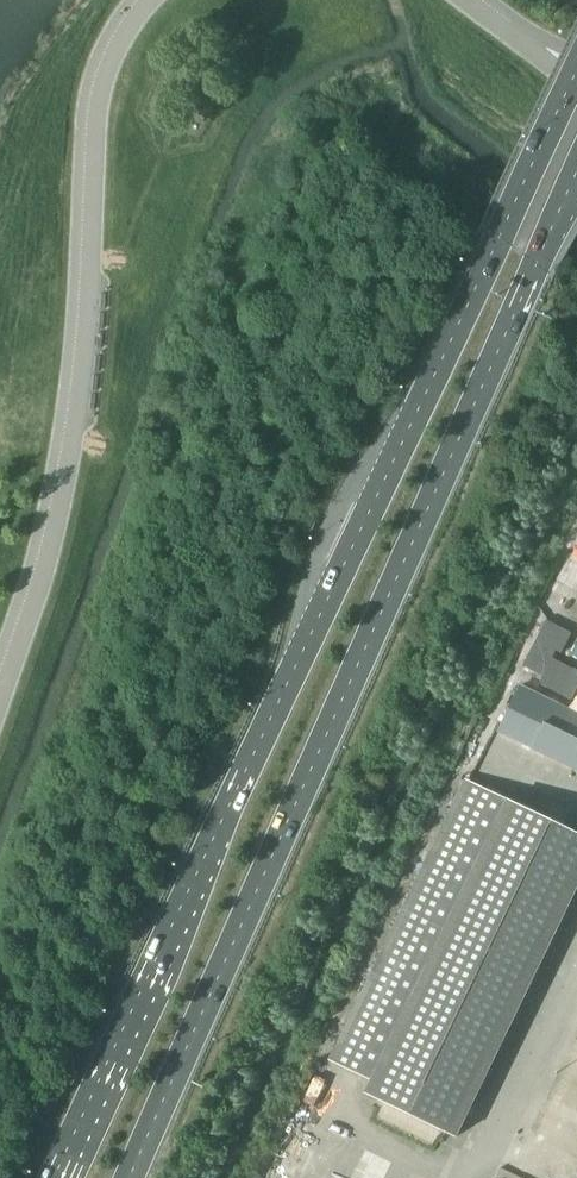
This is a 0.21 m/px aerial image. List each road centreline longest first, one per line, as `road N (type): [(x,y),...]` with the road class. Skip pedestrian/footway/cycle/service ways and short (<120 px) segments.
road 1 (secondary): [(576,75),(62,1177)]
road 2 (secondary): [(133,1177),(576,190)]

